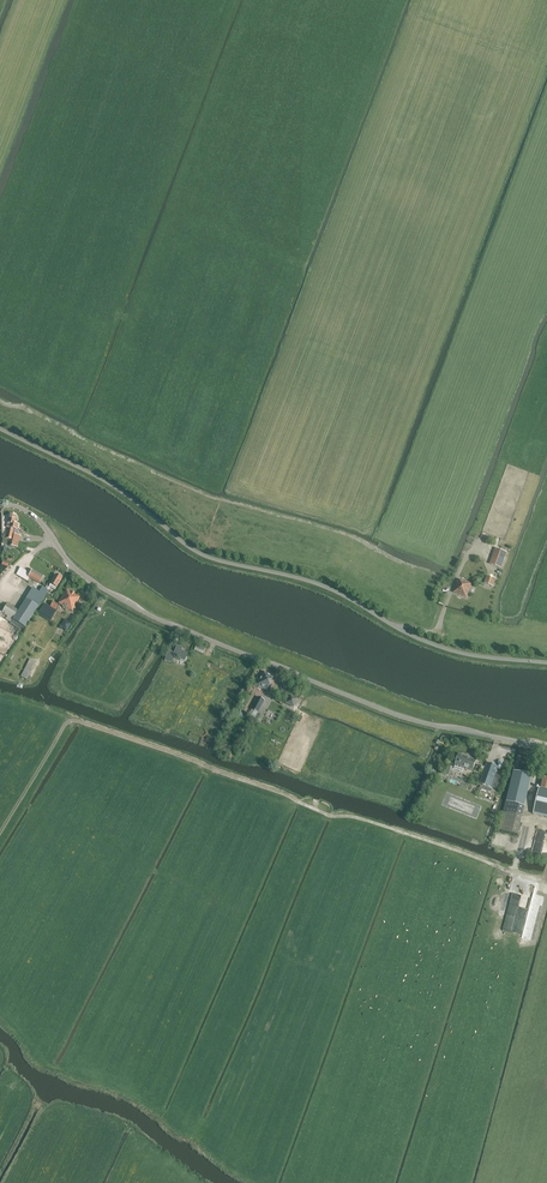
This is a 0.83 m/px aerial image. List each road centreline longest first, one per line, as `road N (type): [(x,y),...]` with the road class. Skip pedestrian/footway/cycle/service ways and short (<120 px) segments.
road 1 (track): [(0,831),(71,721),(290,795),(331,817),(352,817),(514,872),(530,818)]
road 2 (tertiary): [(546,747),(397,715),(155,618),(79,572),(30,513),(0,505)]
road 3 (unclassified): [(546,662),(448,649),(324,586),(198,553),(116,487),(0,428)]

